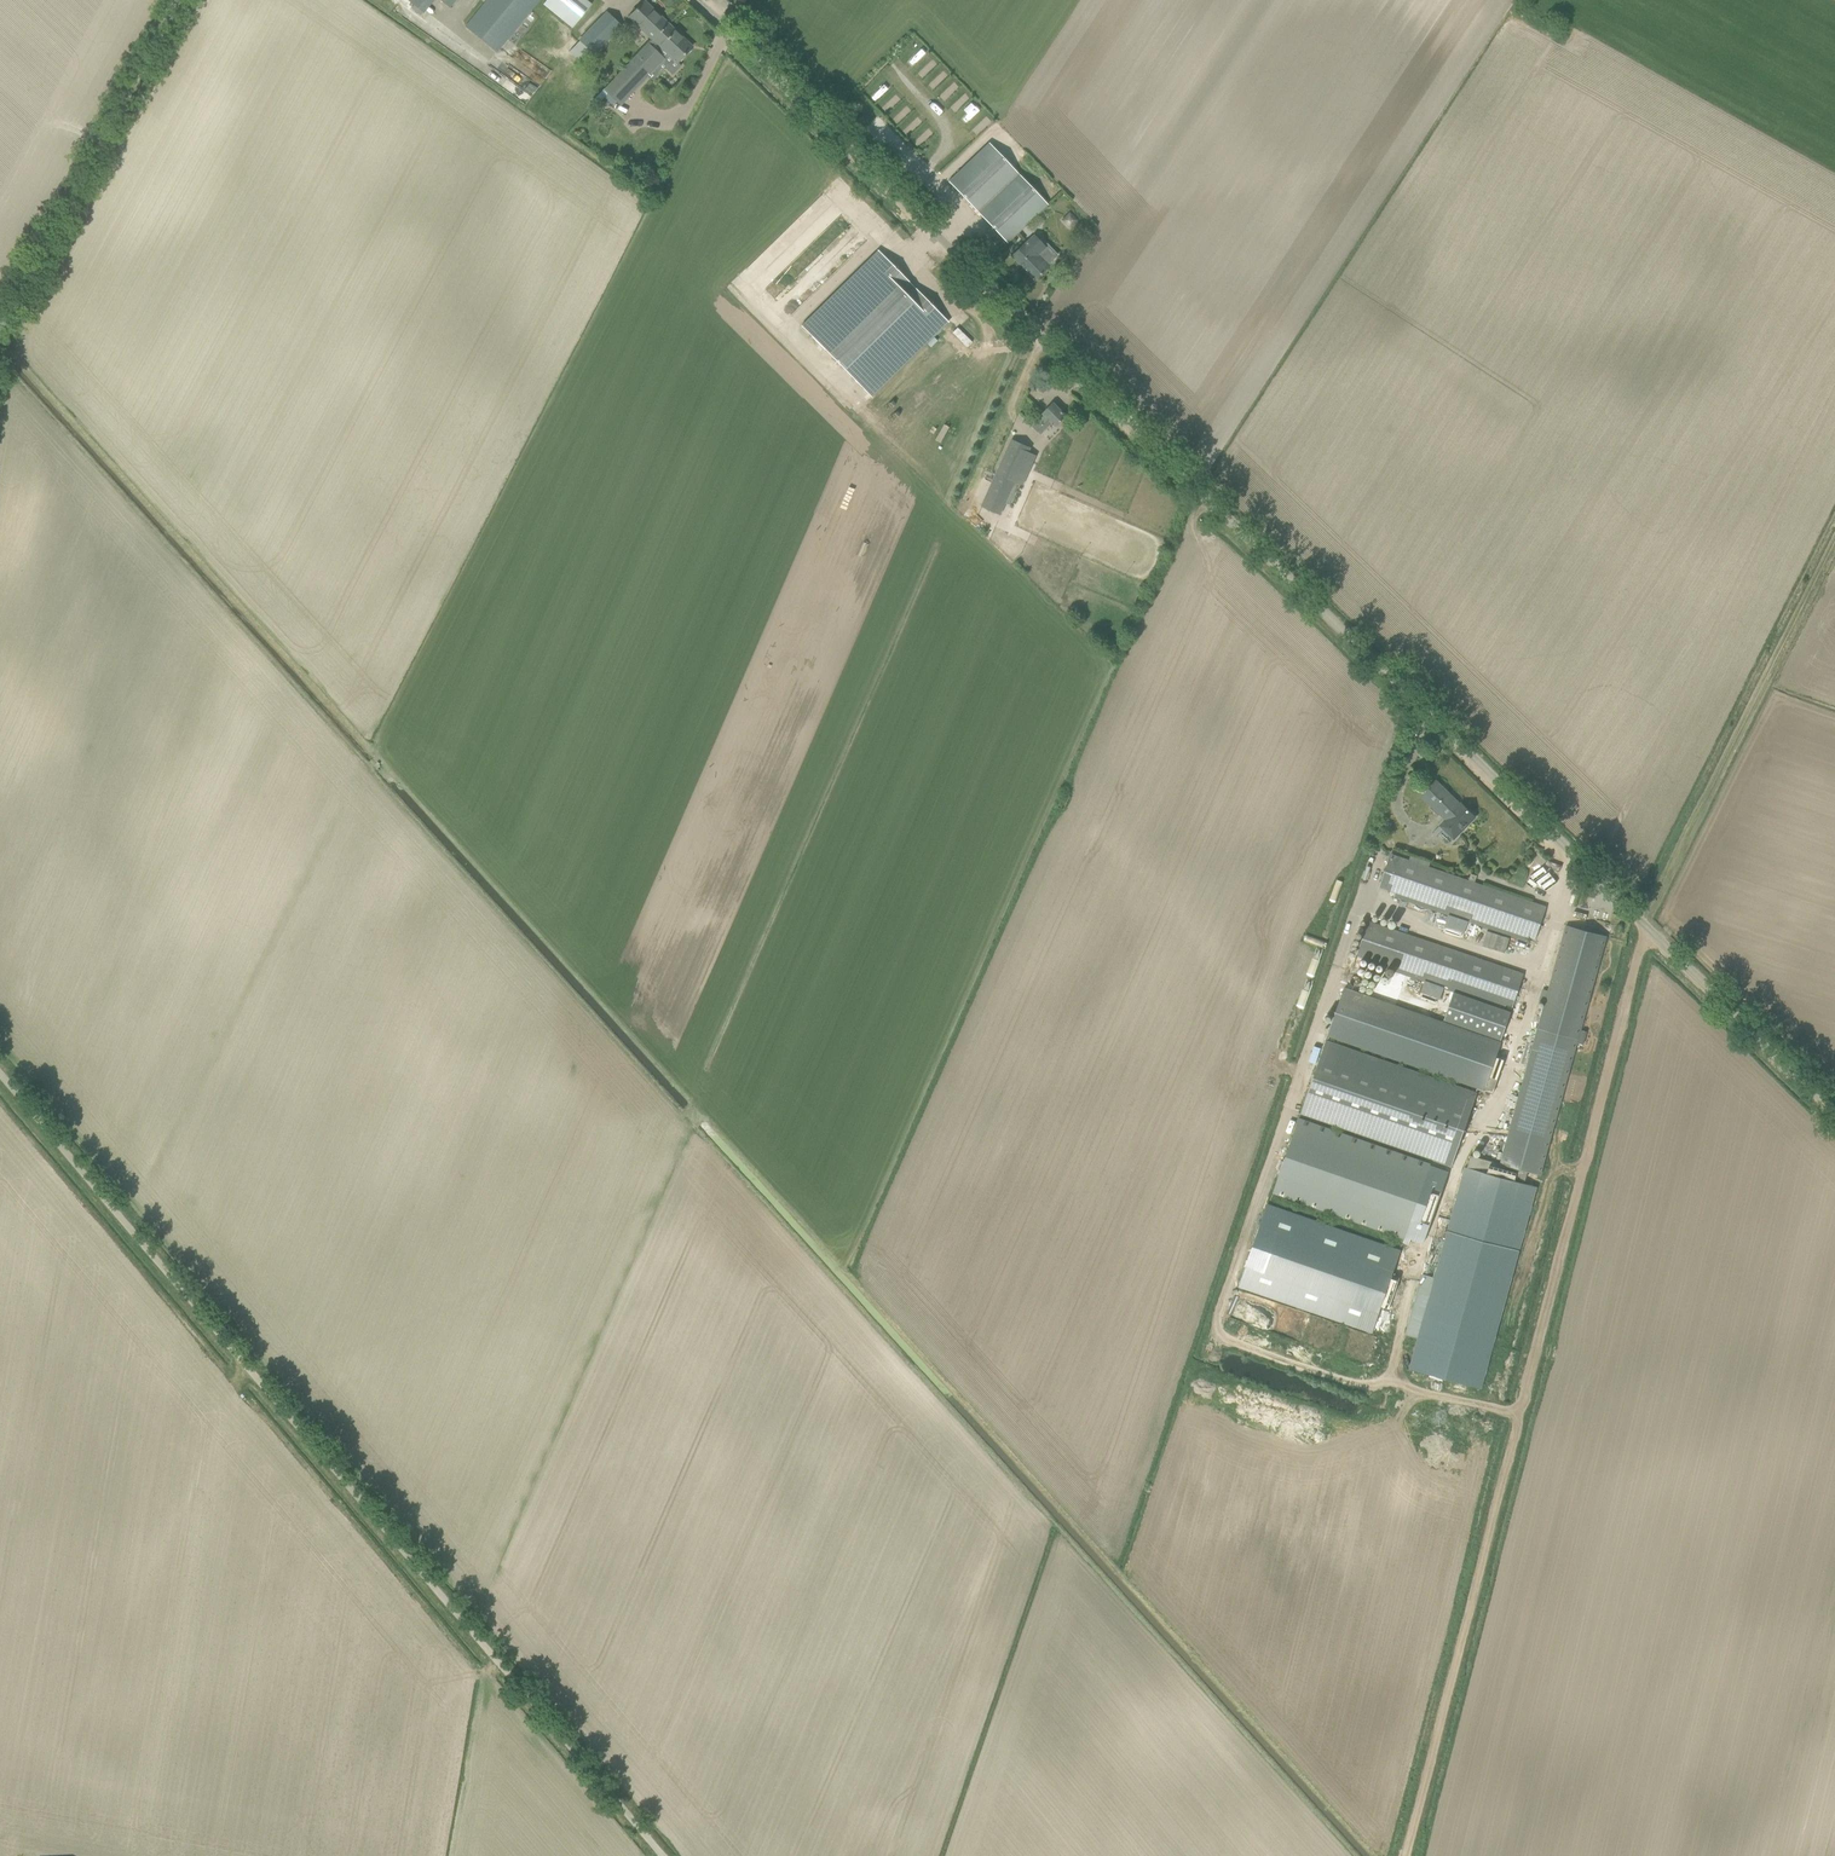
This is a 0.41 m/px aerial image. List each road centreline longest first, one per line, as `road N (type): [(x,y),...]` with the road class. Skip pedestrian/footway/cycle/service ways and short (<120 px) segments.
road 1 (unclassified): [(1834,1107),(708,0)]
road 2 (track): [(0,1080),(662,1855)]
road 3 (track): [(1405,1855),(1649,925)]
road 4 (track): [(1834,542),(1652,905),(1649,925)]
road 5 (unclassified): [(0,330),(179,0)]

